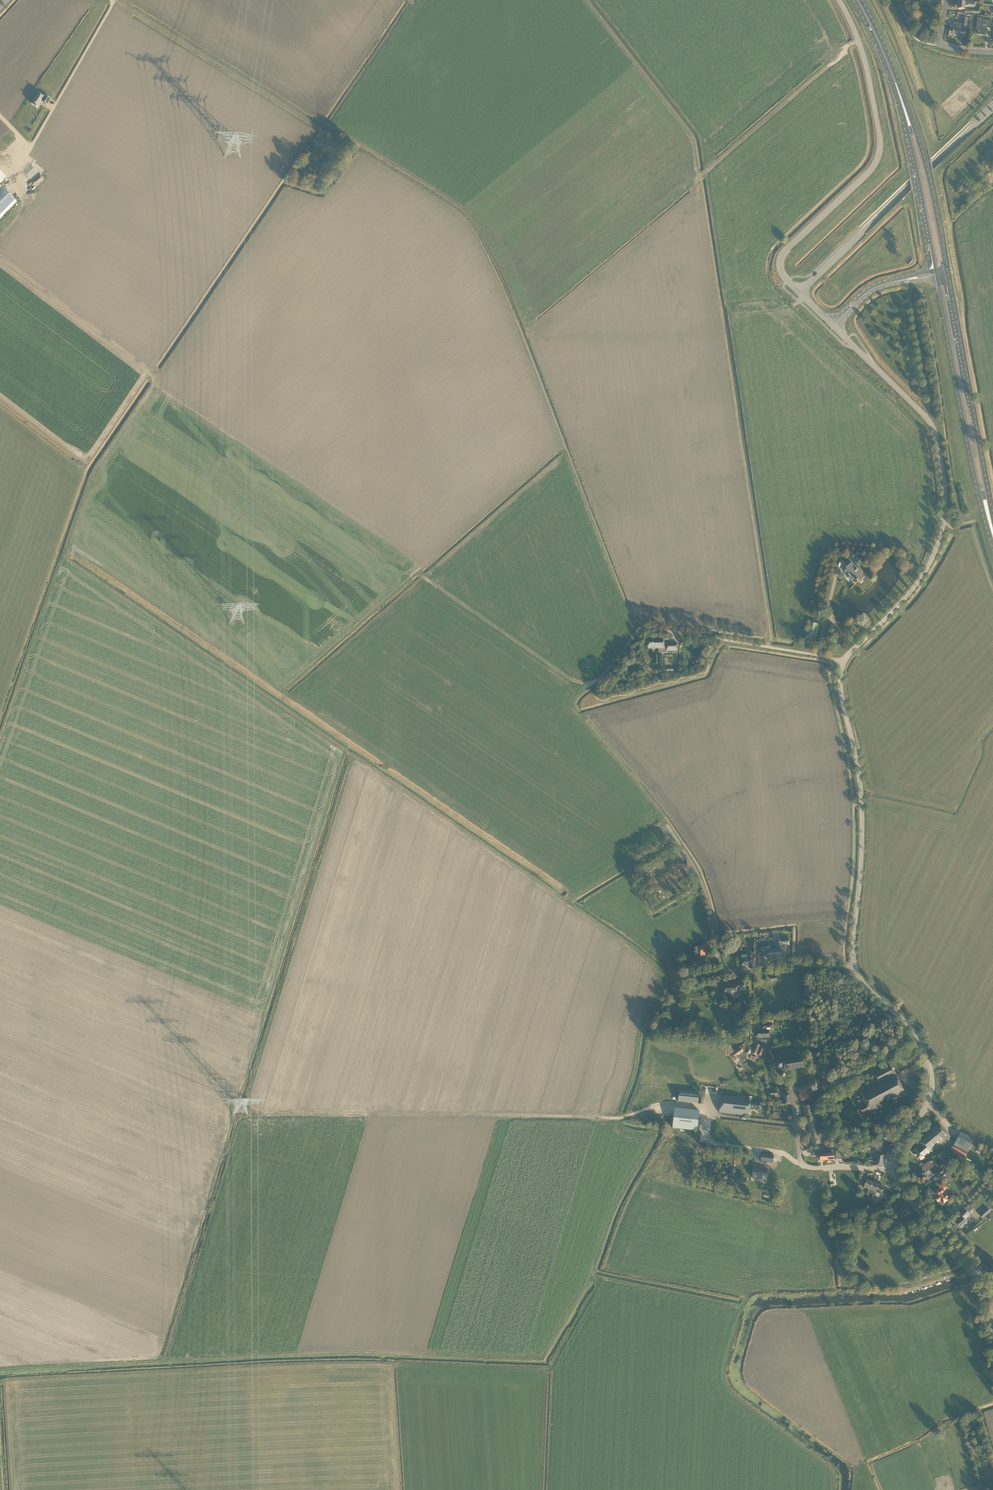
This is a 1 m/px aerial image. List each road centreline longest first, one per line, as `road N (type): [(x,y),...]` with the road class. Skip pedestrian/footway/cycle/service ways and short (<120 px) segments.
road 1 (tertiary): [(855,966),(861,811),(842,669),(926,571),(944,496),(929,421),(833,326)]
road 2 (unclassified): [(800,292),(781,273),(781,256),(868,173),(880,148),(865,61),(839,0)]
road 3 (trunk): [(936,274),(992,543)]
road 4 (tertiary): [(800,292),(992,109)]
road 5 (trunk): [(992,522),(946,272)]
road 6 (tertiary): [(895,1171),(899,1147),(929,1100),(929,1063),(915,1032),(855,966)]
road 7 (trunk): [(946,272),(920,144),(887,60)]
road 8 (trunk): [(887,60),(936,274)]
road 9 (unclassified): [(752,970),(723,966),(703,886),(668,825)]
road 10 (unclassified): [(895,1171),(801,1163),(789,1082)]
road 11 (tertiary): [(992,1286),(911,1200),(895,1171)]

